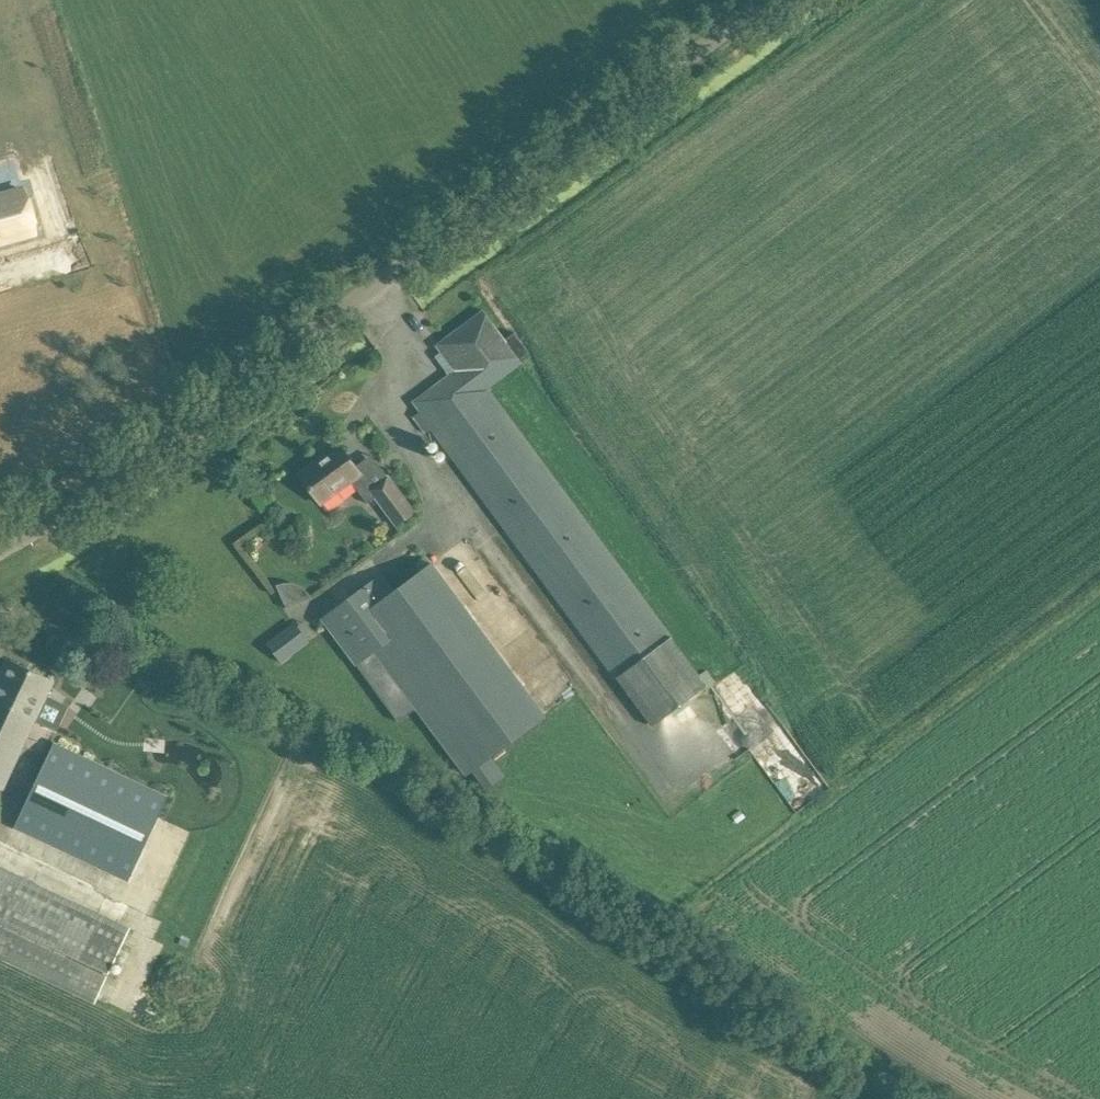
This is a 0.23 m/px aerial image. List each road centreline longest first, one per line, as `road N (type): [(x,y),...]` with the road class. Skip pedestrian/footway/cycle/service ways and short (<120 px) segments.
road 1 (unclassified): [(0,543),(241,385),(764,0)]

